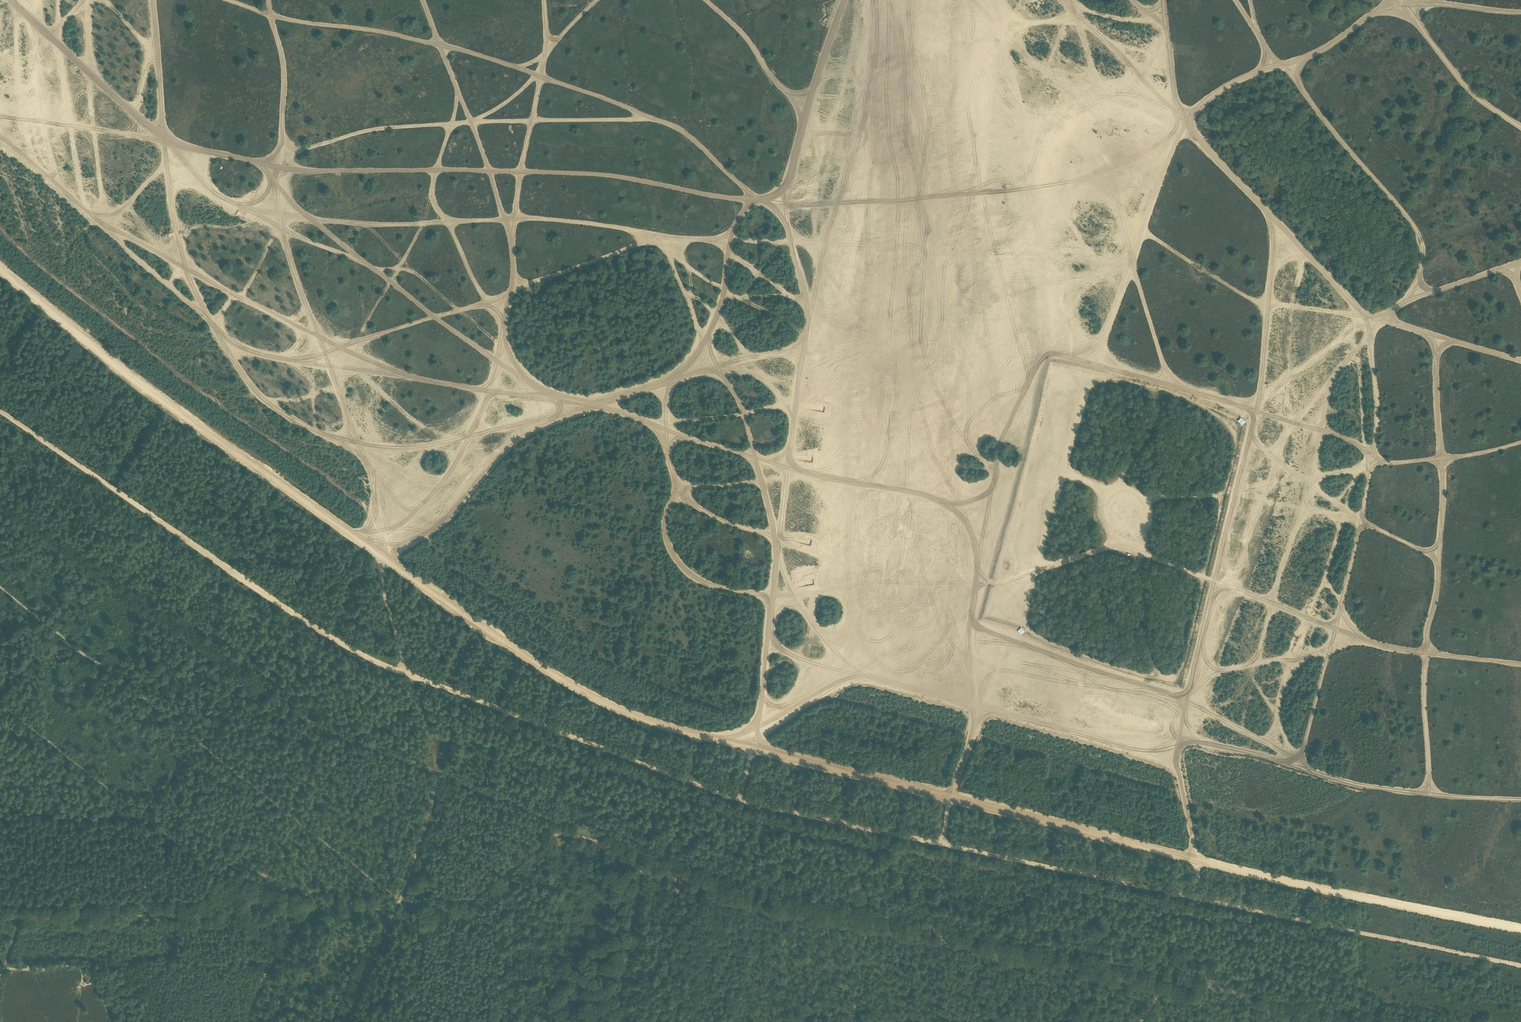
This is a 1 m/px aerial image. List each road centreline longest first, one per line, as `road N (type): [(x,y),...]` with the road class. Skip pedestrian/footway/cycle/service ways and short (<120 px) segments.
road 1 (track): [(1520,928),(1306,885),(651,723),(522,654),(394,565),(0,267)]
road 2 (unclassified): [(1377,1021),(731,884),(645,853),(276,700),(0,504)]
road 3 (track): [(752,748),(808,312),(783,203),(843,0)]
road 4 (track): [(0,917),(399,901)]
road 5 (track): [(346,1021),(399,901),(449,911),(547,839),(576,833)]
road 6 (track): [(644,858),(612,1021)]
road 7 (track): [(441,774),(399,901)]
road 8 (track): [(405,1021),(424,928),(449,911)]

